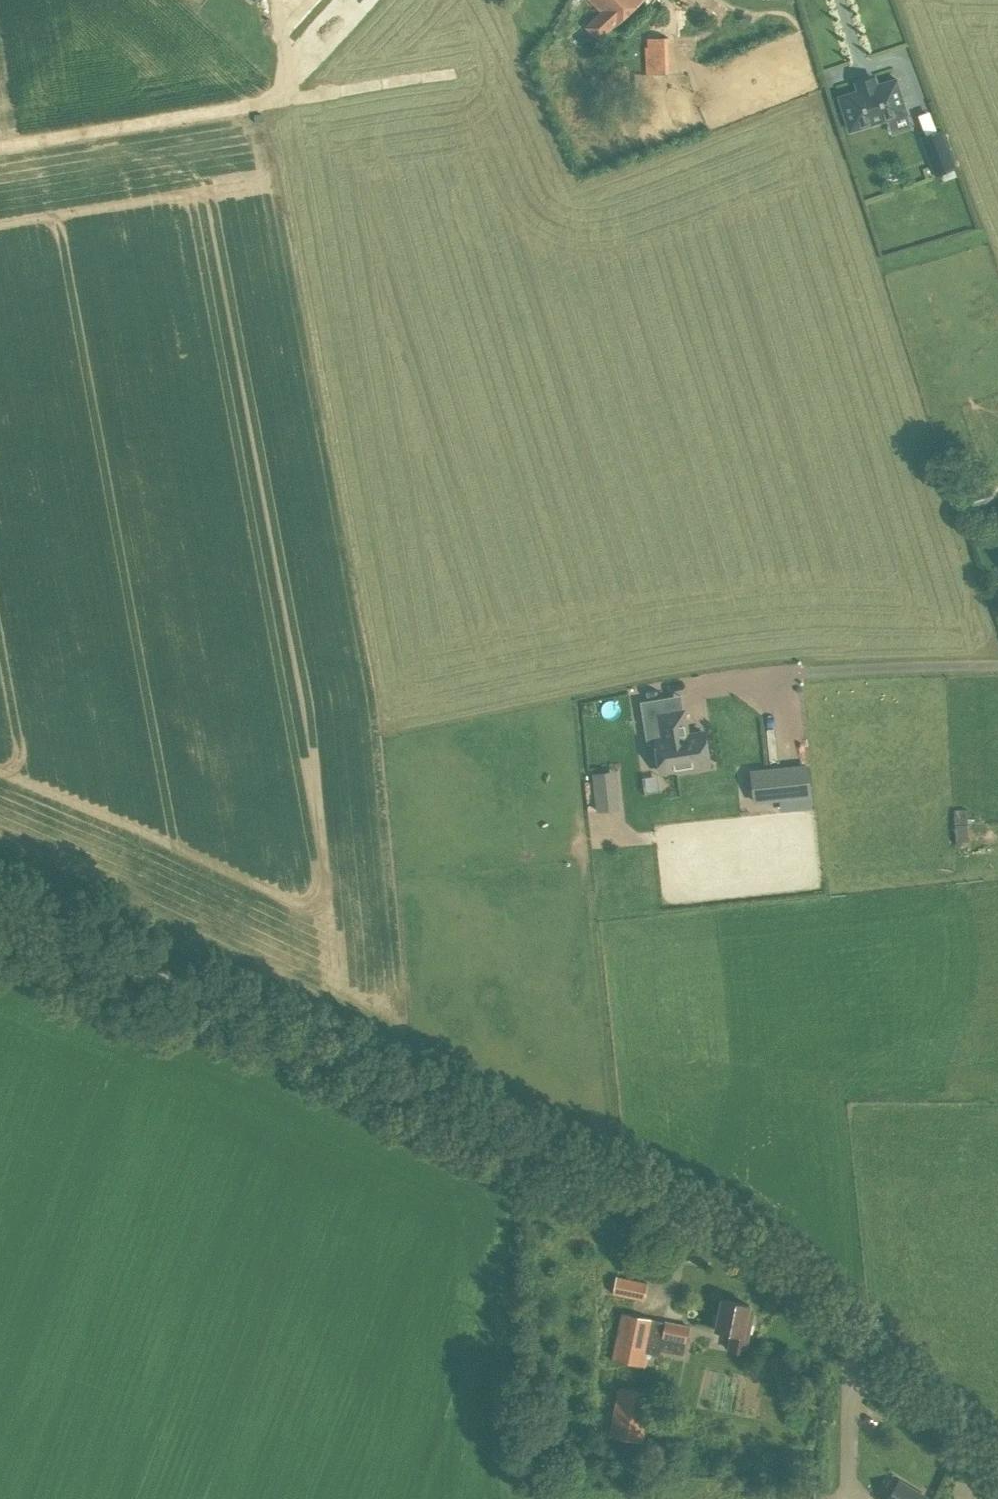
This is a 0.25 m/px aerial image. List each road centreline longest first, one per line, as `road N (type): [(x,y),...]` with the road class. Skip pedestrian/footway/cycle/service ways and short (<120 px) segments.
road 1 (unclassified): [(997,1486),(726,1239),(154,976)]
road 2 (track): [(154,976),(0,913)]

